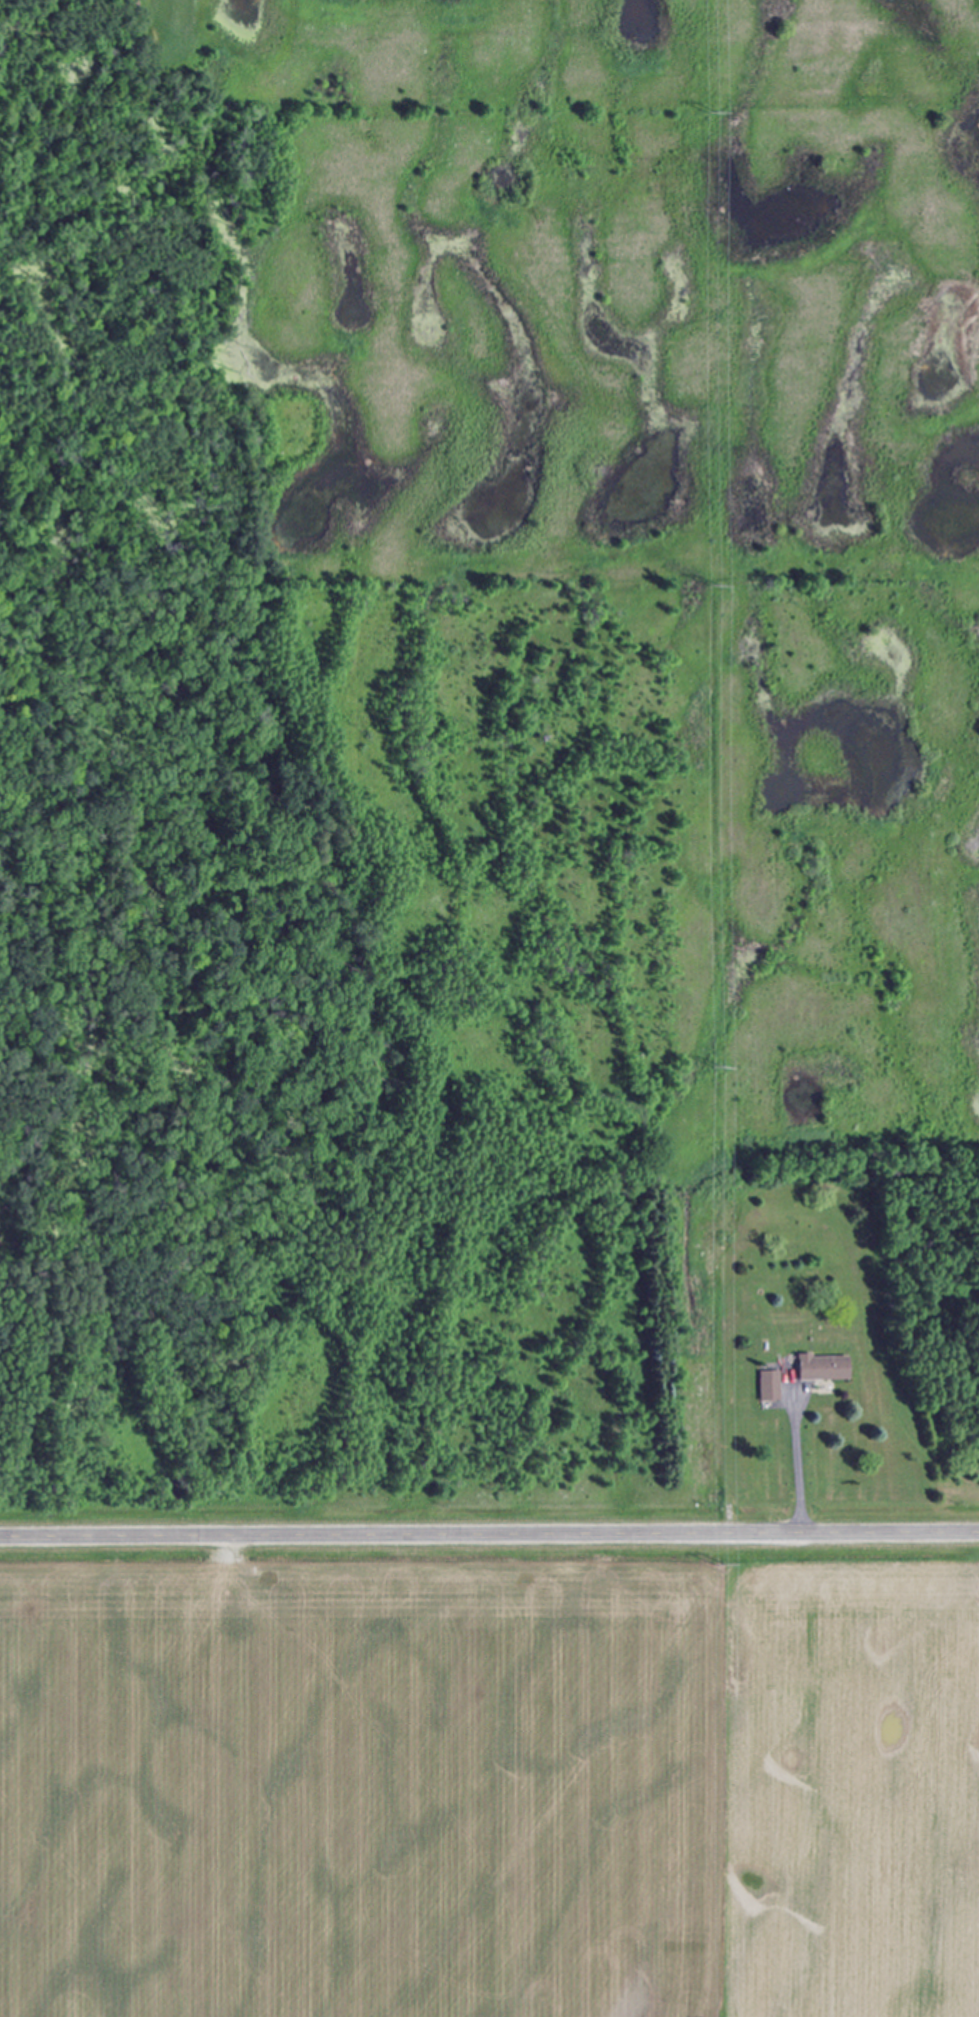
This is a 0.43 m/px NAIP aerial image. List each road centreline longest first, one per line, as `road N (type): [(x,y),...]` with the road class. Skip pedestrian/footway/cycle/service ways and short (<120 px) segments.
road 1 (tertiary): [(978,1529),(0,1534)]

